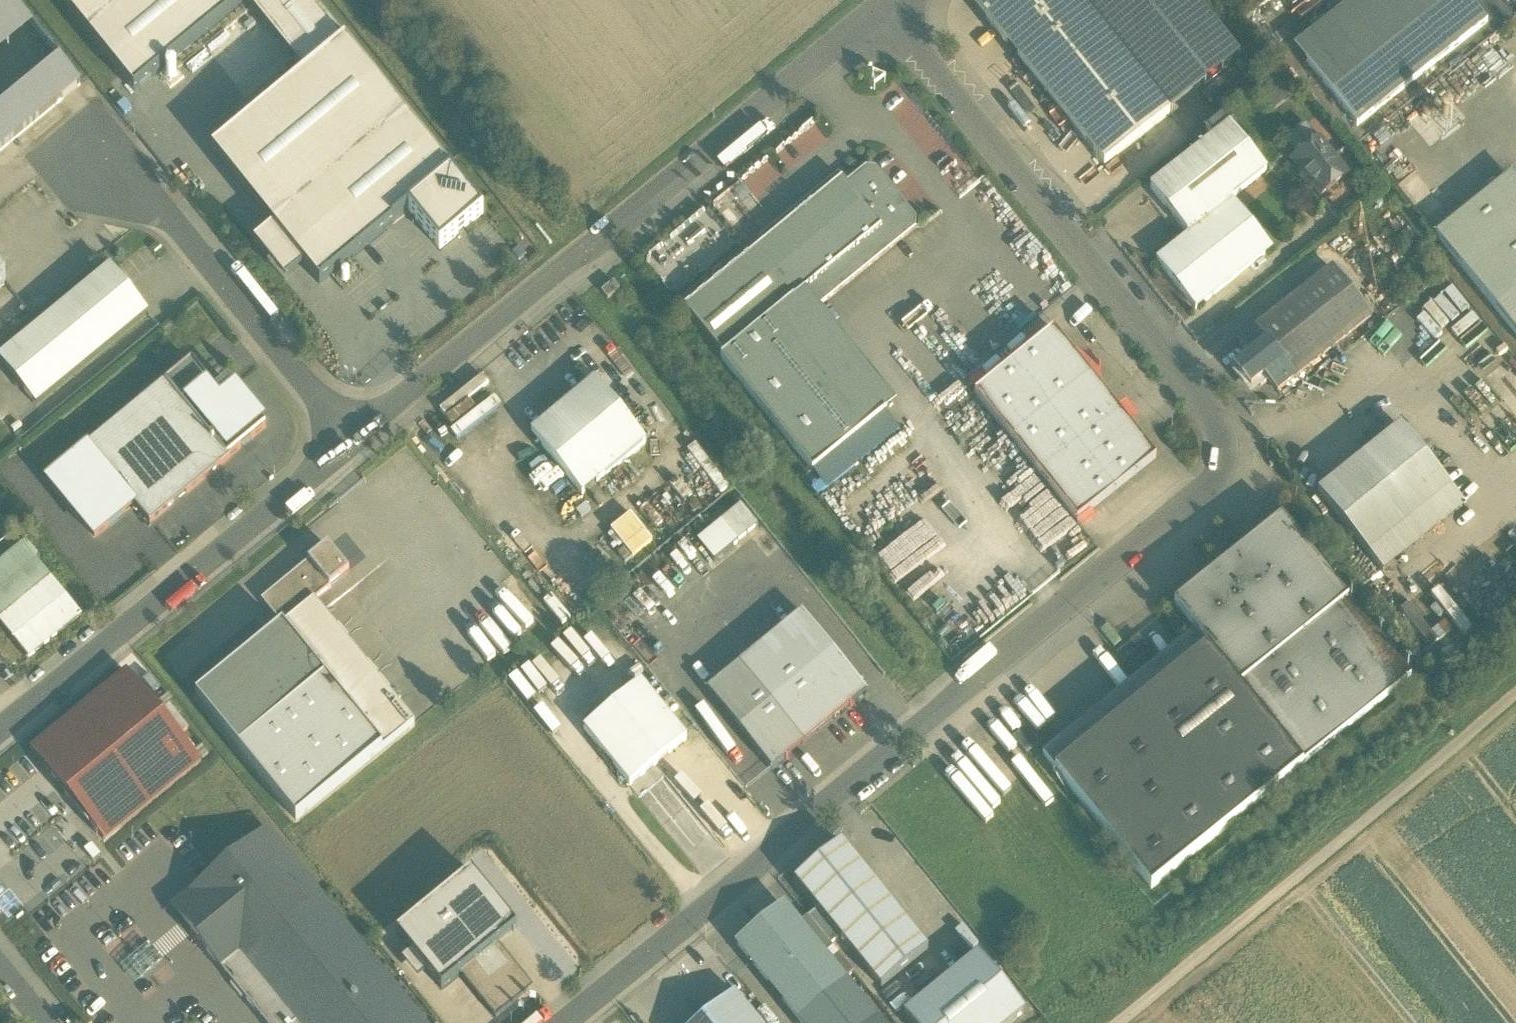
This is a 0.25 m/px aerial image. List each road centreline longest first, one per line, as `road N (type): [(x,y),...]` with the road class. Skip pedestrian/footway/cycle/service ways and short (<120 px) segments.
road 1 (residential): [(561,1022),(1214,487),(1223,470),(1220,430),(904,18)]
road 2 (residential): [(352,436),(904,18)]
road 3 (track): [(1515,692),(1119,1022)]
road 4 (residential): [(0,736),(352,436)]
road 5 (residential): [(352,436),(96,127)]

